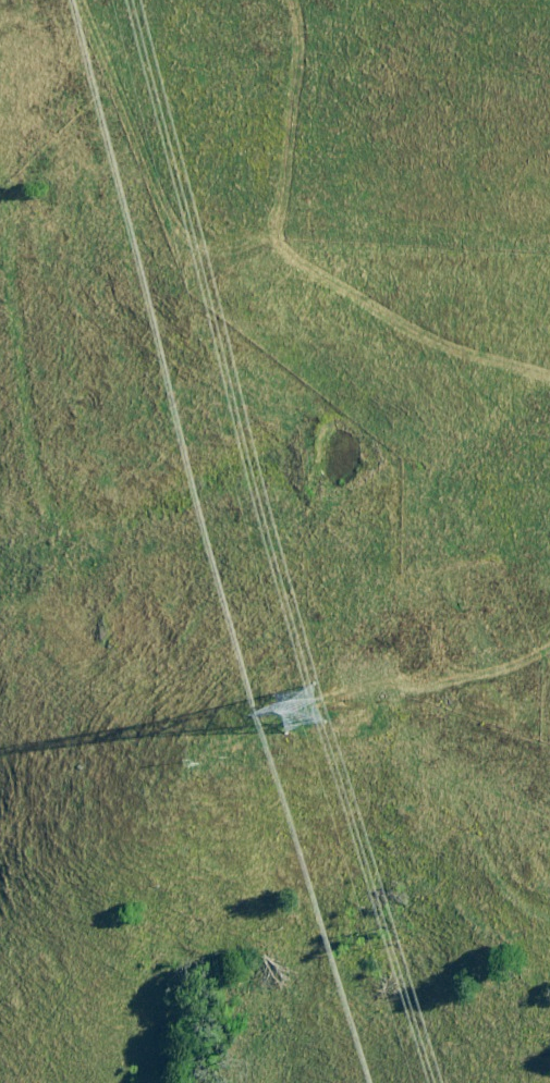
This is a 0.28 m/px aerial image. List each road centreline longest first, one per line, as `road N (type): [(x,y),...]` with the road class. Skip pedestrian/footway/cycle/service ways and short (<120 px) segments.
road 1 (track): [(286,0),(299,56),(275,244),(423,338),(549,378)]
road 2 (track): [(0,188),(53,532),(54,581),(0,602)]
road 3 (track): [(425,756),(502,879),(549,916)]
road 4 (track): [(549,646),(502,671),(399,688)]

